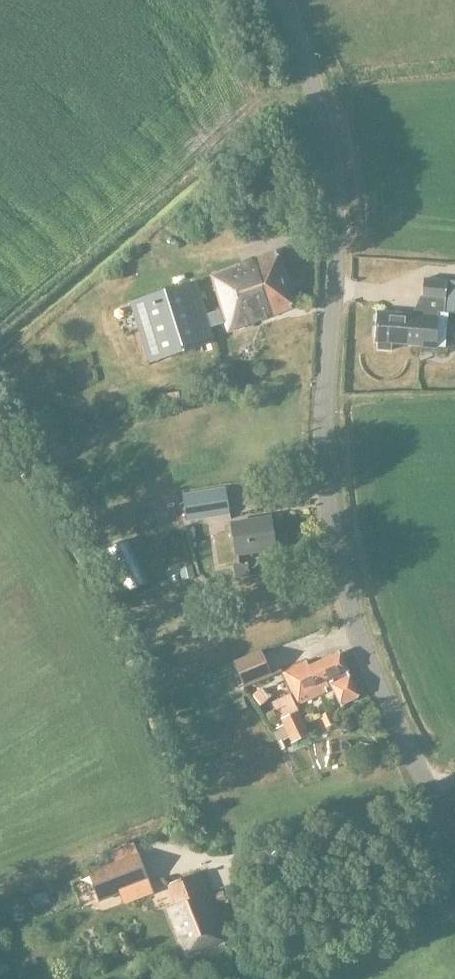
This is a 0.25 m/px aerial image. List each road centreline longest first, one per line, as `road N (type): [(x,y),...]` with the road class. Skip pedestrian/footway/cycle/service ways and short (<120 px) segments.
road 1 (tertiary): [(454,833),(380,696),(336,556),(322,444),(333,198),(316,106),(280,0)]

